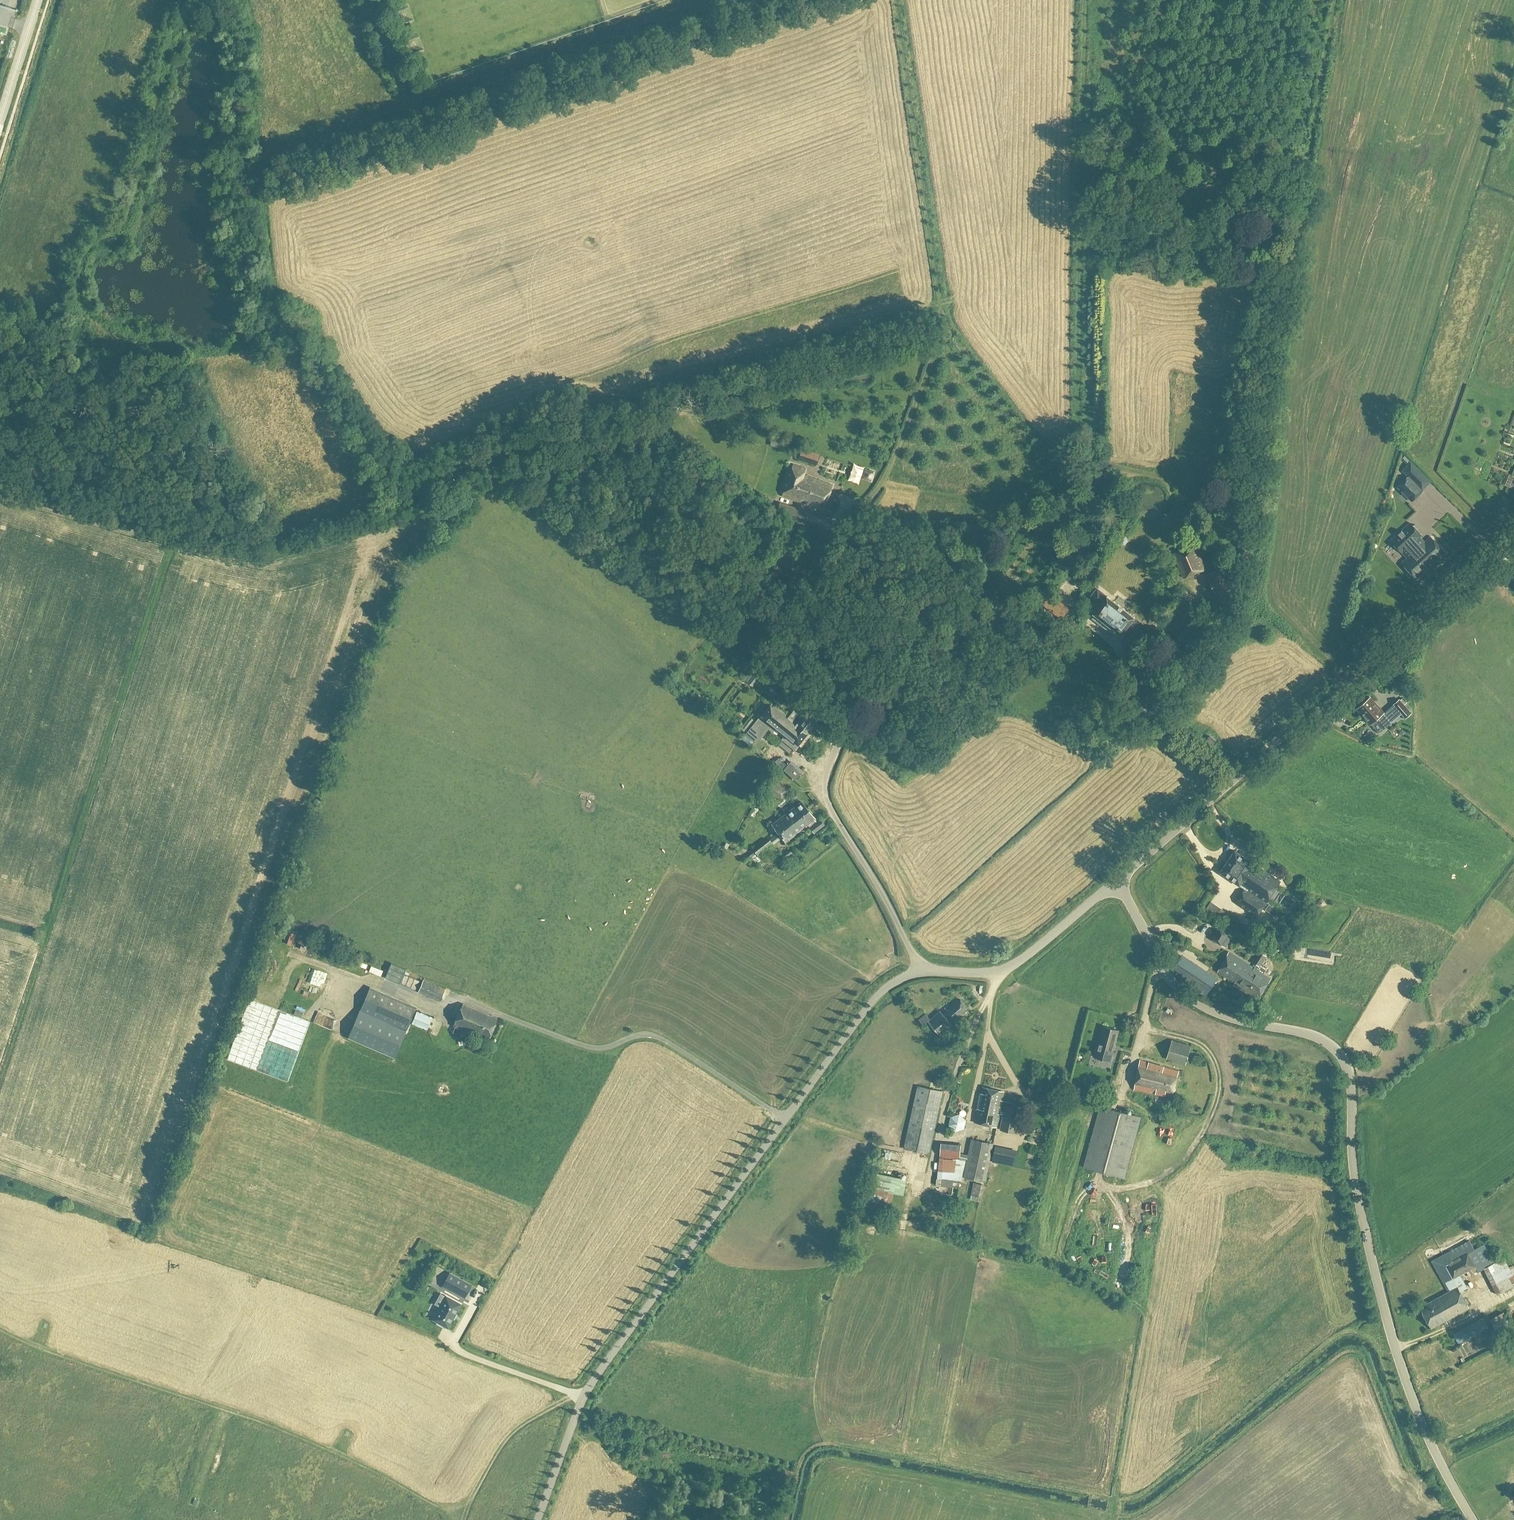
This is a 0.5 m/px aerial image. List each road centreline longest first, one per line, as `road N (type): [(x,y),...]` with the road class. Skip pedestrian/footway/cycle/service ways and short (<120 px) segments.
road 1 (track): [(46,926),(180,535),(279,553),(533,478),(756,657)]
road 2 (unclassified): [(1474,1519),(1420,1419),(1396,1353),(1353,1165),(1345,1058),(1326,1039),(1195,1000),(1162,965),(1117,880)]
road 3 (unclassified): [(537,1519),(591,1383),(873,1000),(920,971)]
road 4 (track): [(0,1326),(299,1433),(450,1506),(472,1498),(518,1426),(584,1396)]
road 5 (unclassified): [(920,971),(828,803),(837,729),(755,652),(817,565),(832,526)]
road 6 (unclassified): [(1117,880),(1513,539)]
road 7 (unclassified): [(920,971),(1012,965),(1117,880)]

